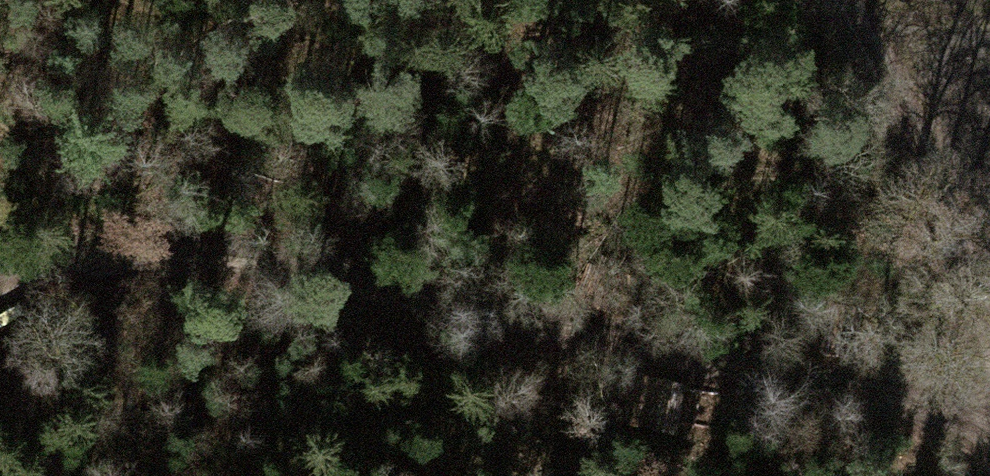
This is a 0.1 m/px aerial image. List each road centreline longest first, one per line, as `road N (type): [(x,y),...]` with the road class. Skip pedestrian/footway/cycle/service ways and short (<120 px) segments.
road 1 (track): [(989,441),(914,409),(144,249)]
road 2 (track): [(989,338),(895,83),(851,0)]
road 3 (track): [(0,267),(144,249)]

